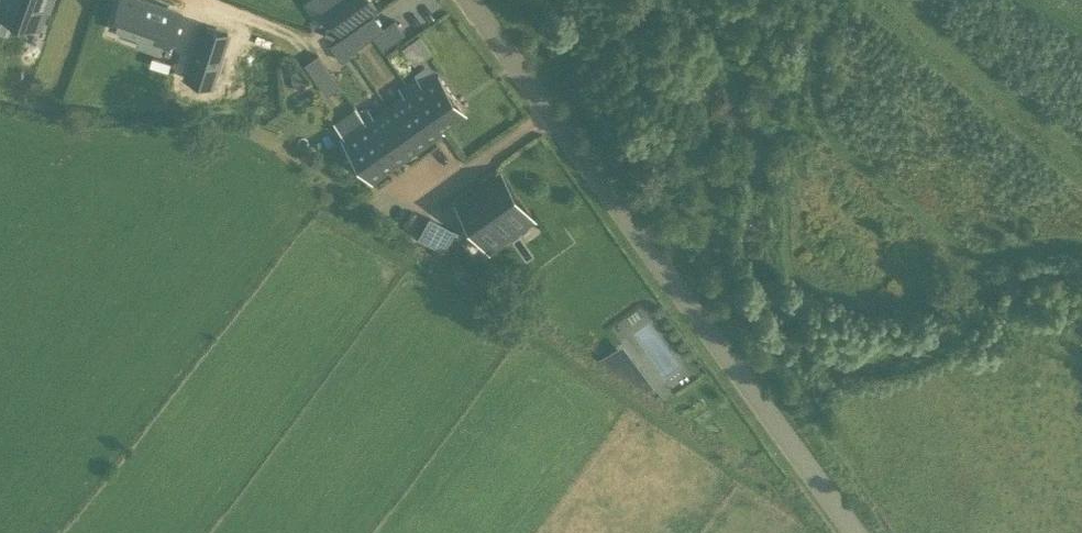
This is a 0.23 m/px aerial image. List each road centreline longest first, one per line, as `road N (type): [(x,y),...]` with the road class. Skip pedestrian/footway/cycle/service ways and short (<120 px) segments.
road 1 (tertiary): [(858,532),(552,110)]
road 2 (track): [(625,209),(745,82)]
road 3 (unclassified): [(552,110),(417,204)]
road 4 (tertiary): [(552,110),(471,0)]

